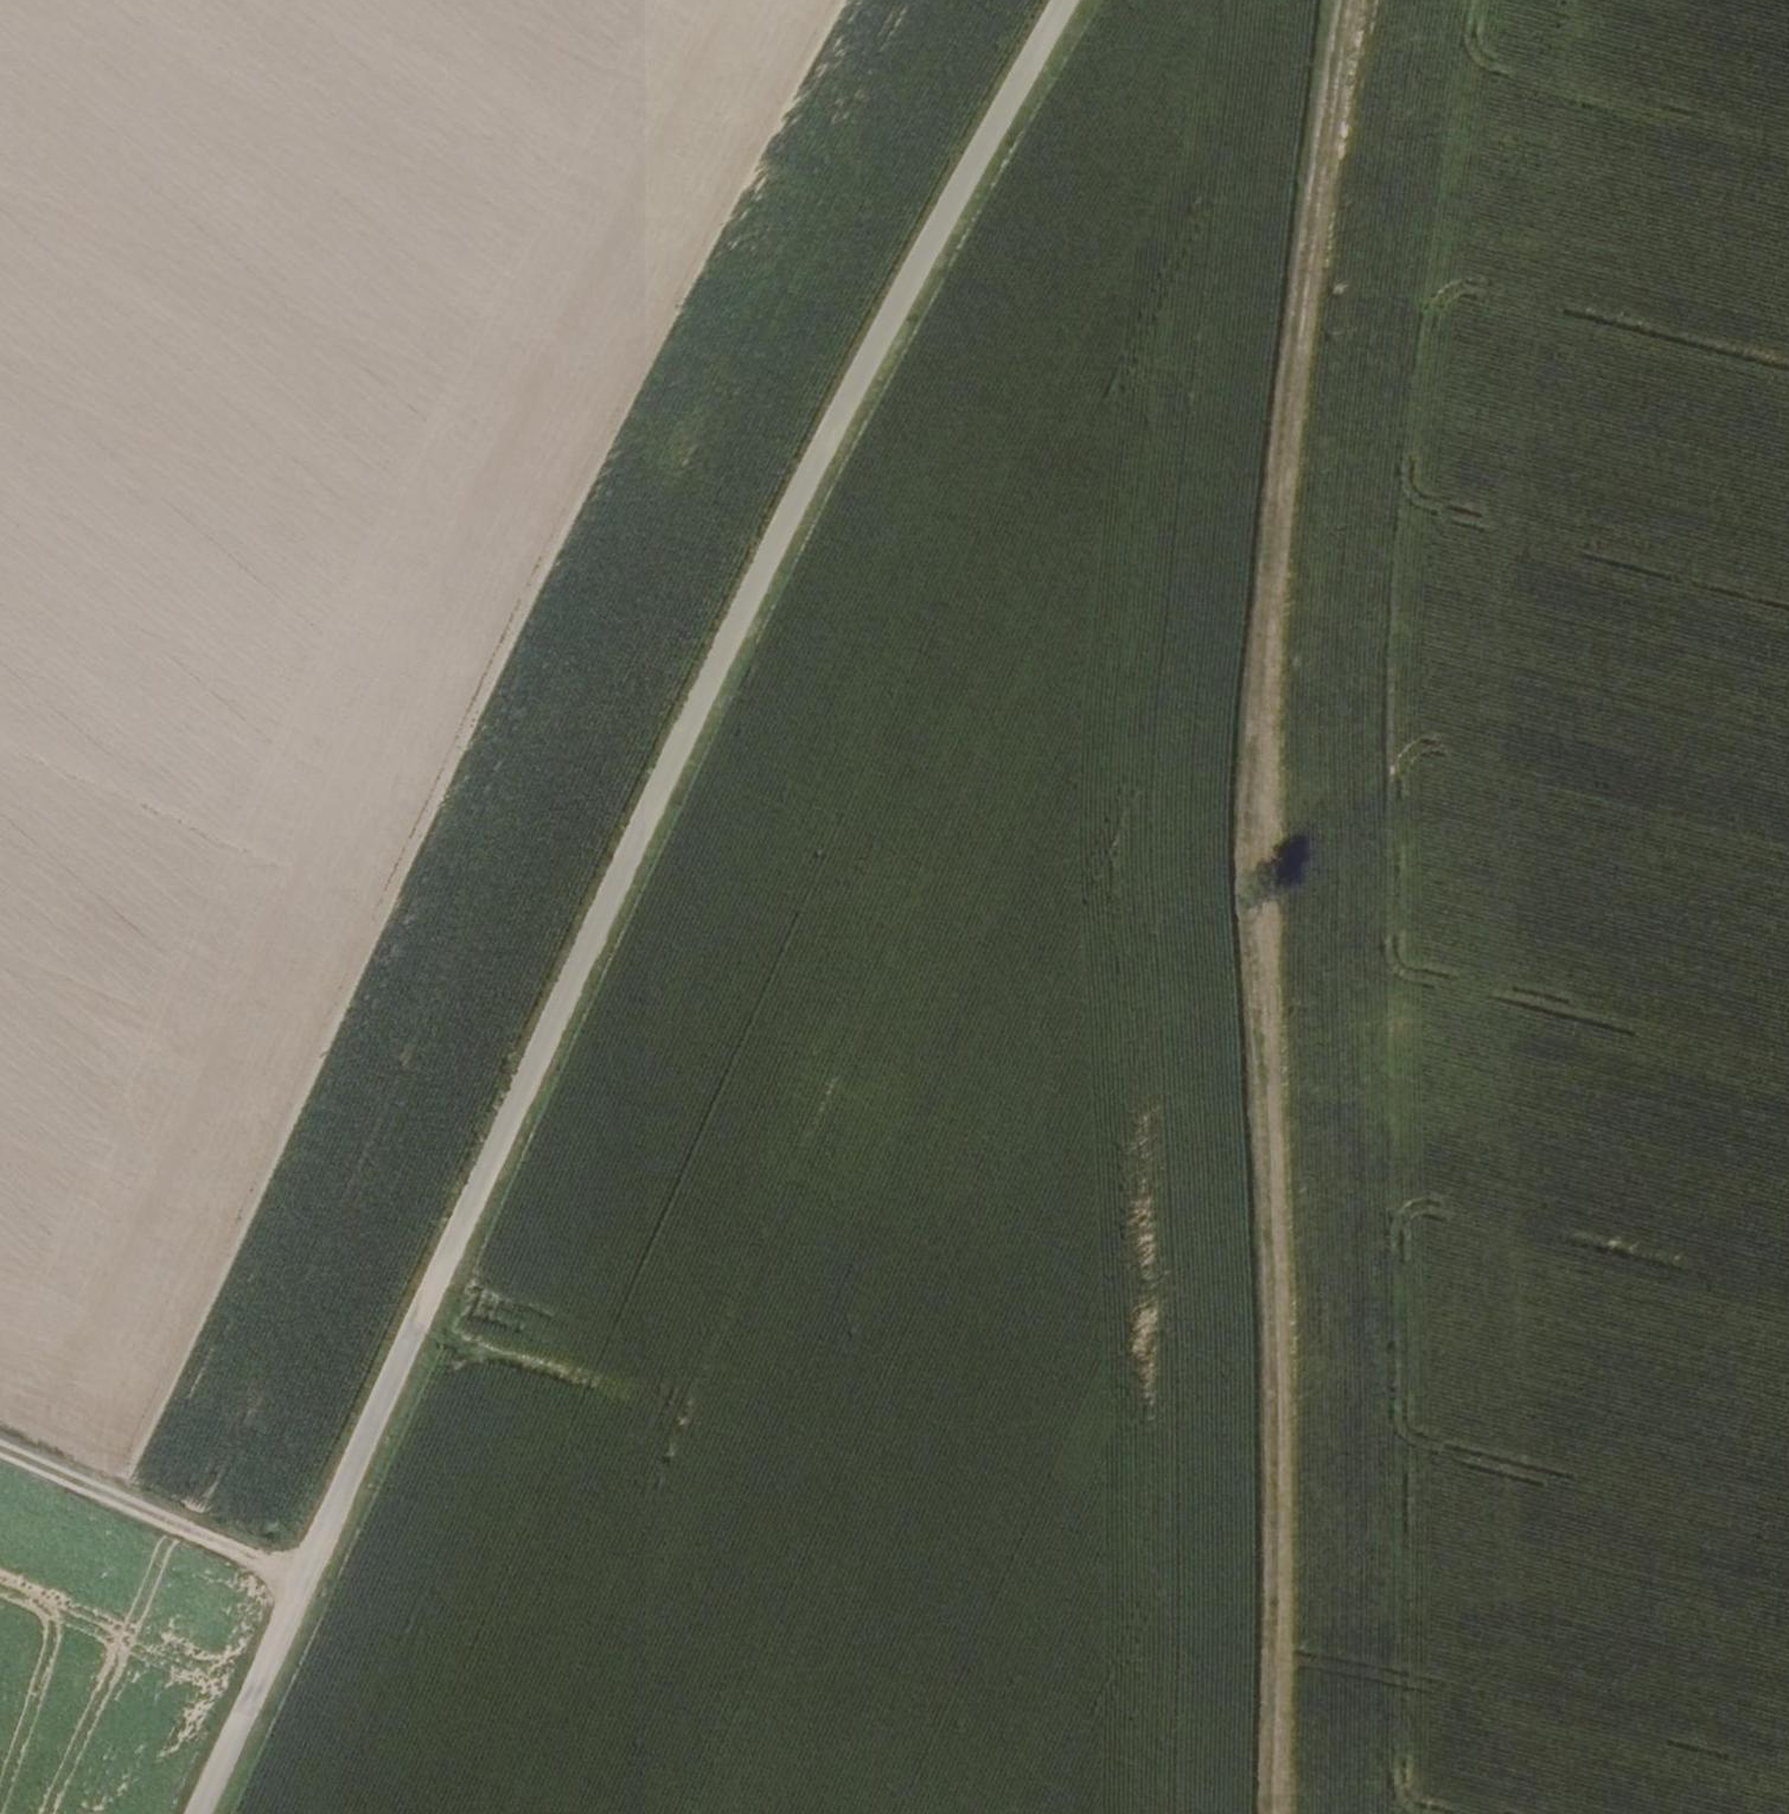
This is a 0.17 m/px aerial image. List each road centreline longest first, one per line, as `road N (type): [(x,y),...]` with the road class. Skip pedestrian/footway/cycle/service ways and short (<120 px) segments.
road 1 (unclassified): [(203,1813),(854,391),(1075,0)]
road 2 (track): [(1278,1813),(1274,1369),(1251,841),(1283,434),(1348,0)]
road 3 (track): [(308,1579),(0,1446)]

